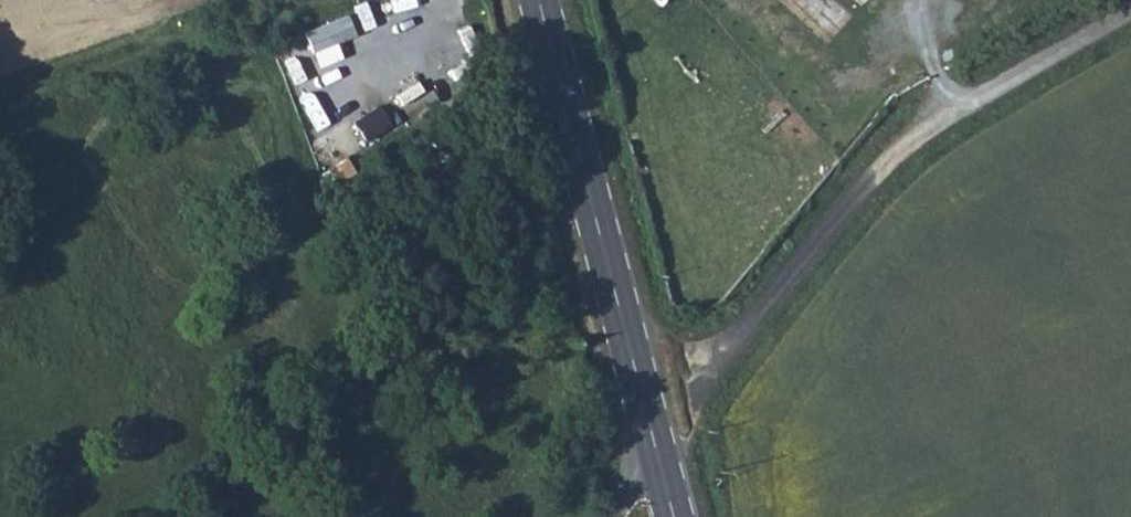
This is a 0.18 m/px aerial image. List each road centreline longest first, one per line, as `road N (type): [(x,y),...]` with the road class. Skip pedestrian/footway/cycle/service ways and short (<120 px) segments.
road 1 (unclassified): [(699,371),(881,167),(956,109),(1130,11)]
road 2 (primary): [(538,0),(664,491)]
road 3 (track): [(0,101),(306,0)]

